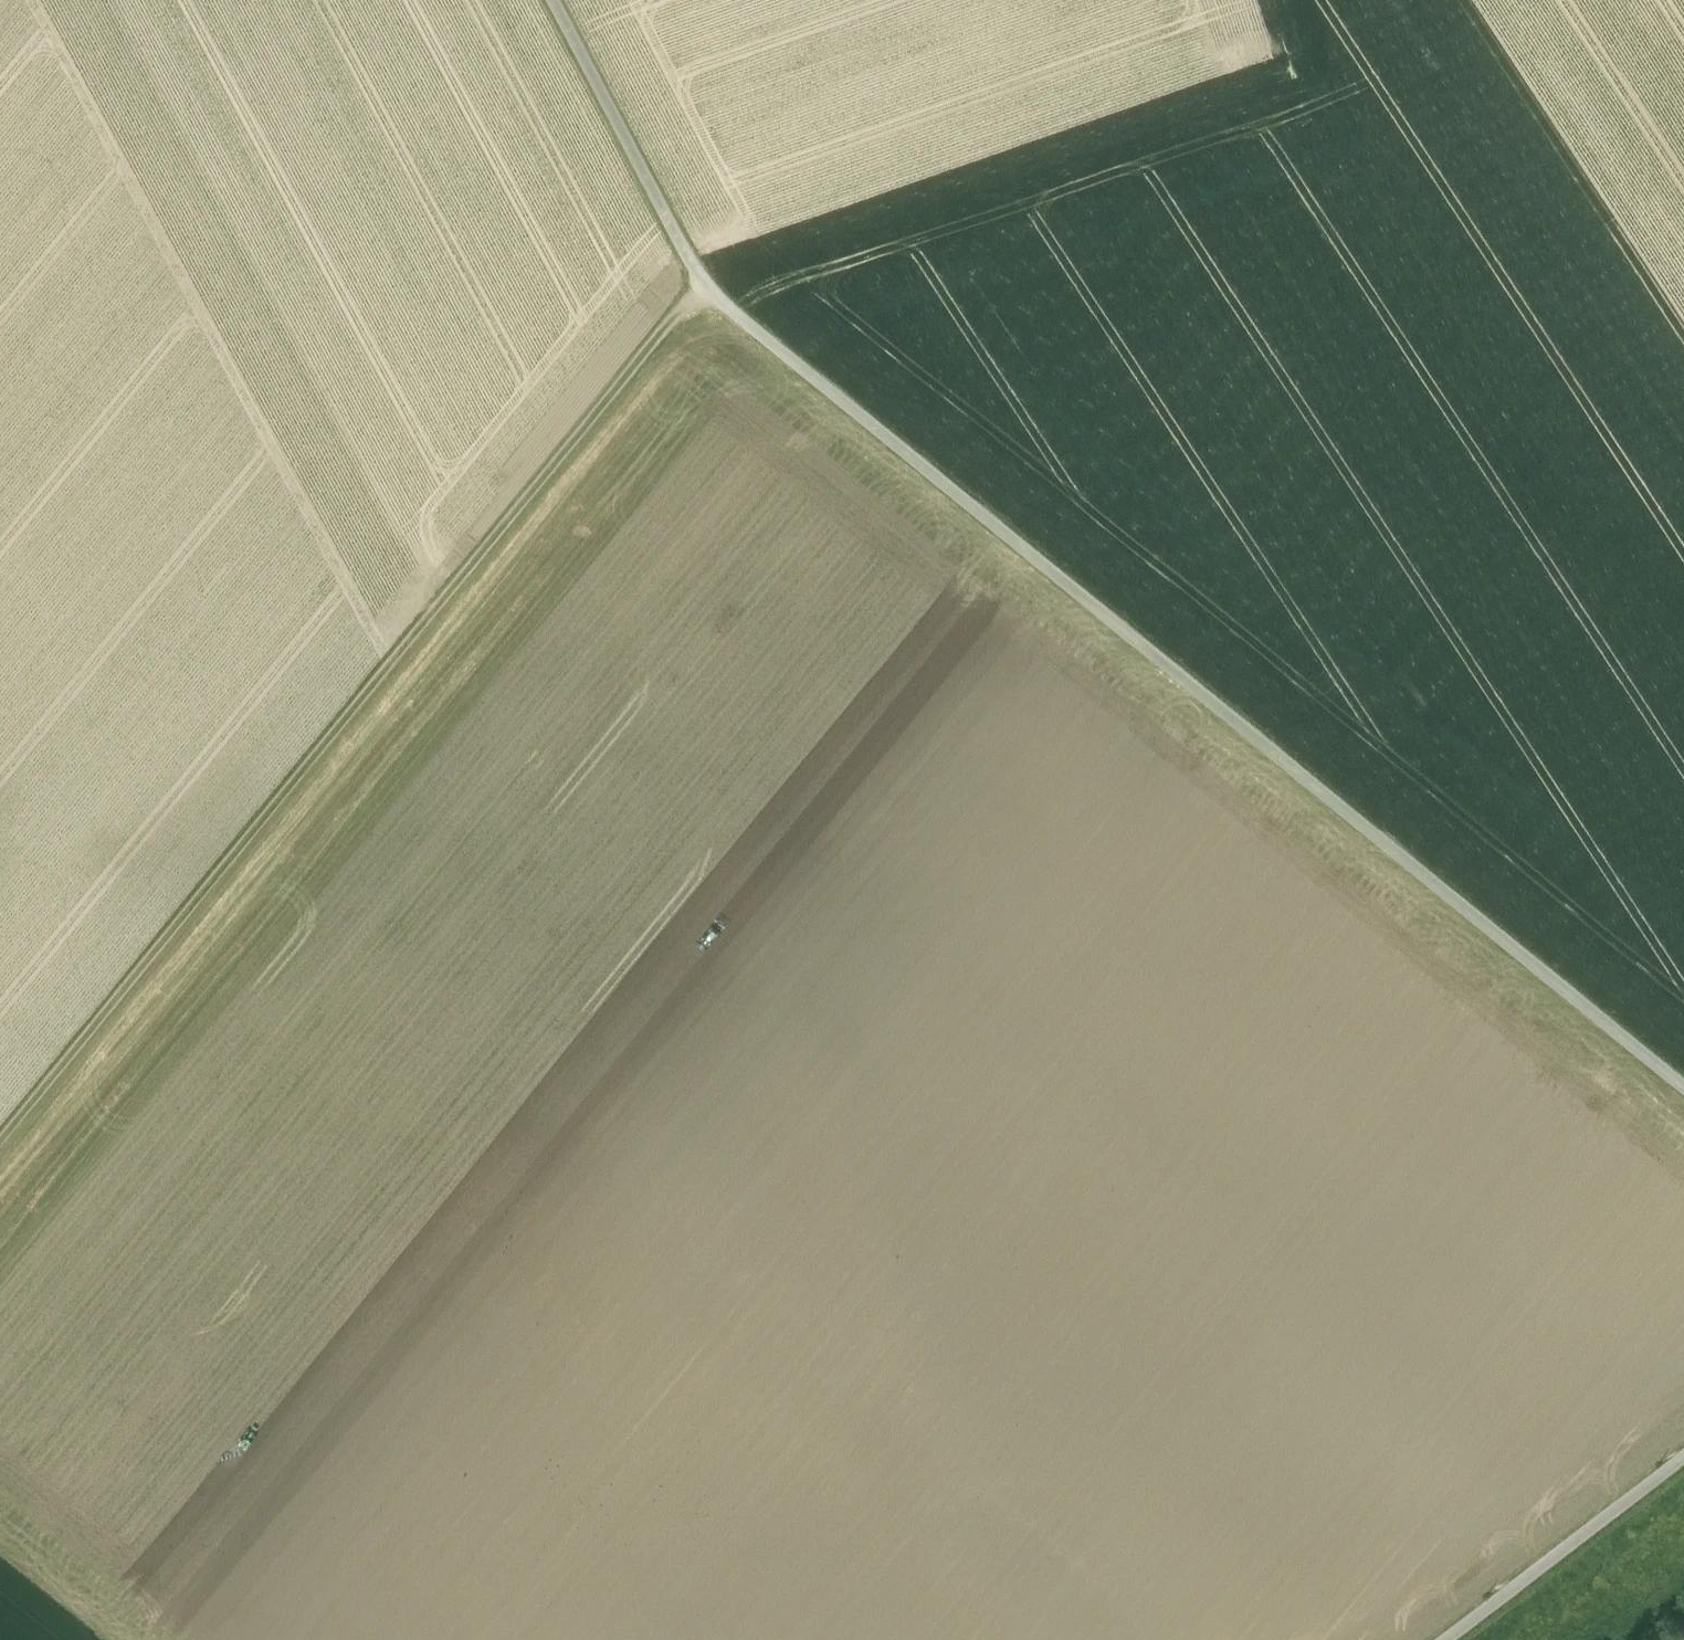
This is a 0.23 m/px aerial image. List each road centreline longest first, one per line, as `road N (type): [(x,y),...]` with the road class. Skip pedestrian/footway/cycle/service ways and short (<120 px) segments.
road 1 (track): [(551,0),(690,263),(719,303),(1683,1090)]
road 2 (unclassified): [(1683,1450),(1439,1639)]

